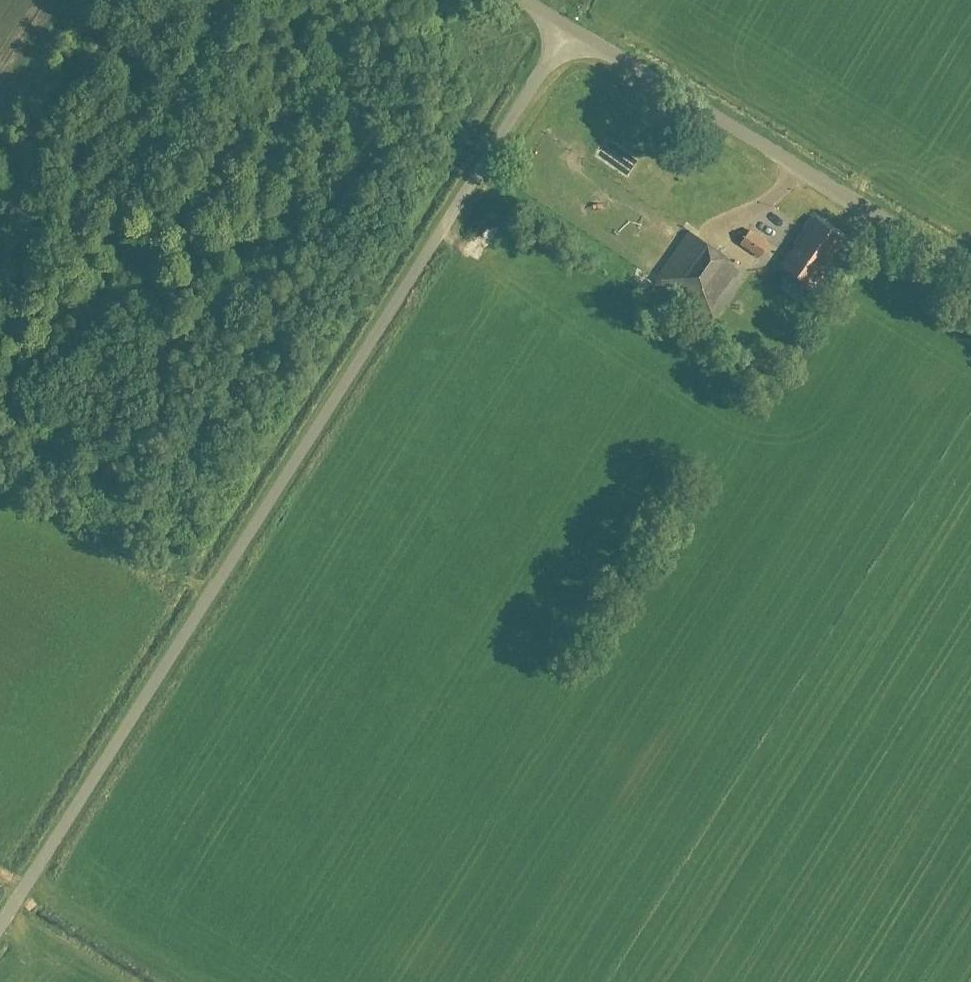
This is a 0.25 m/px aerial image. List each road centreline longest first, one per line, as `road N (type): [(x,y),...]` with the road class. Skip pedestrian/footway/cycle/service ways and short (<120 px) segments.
road 1 (unclassified): [(0,934),(568,29)]
road 2 (unclassified): [(970,266),(568,29)]

